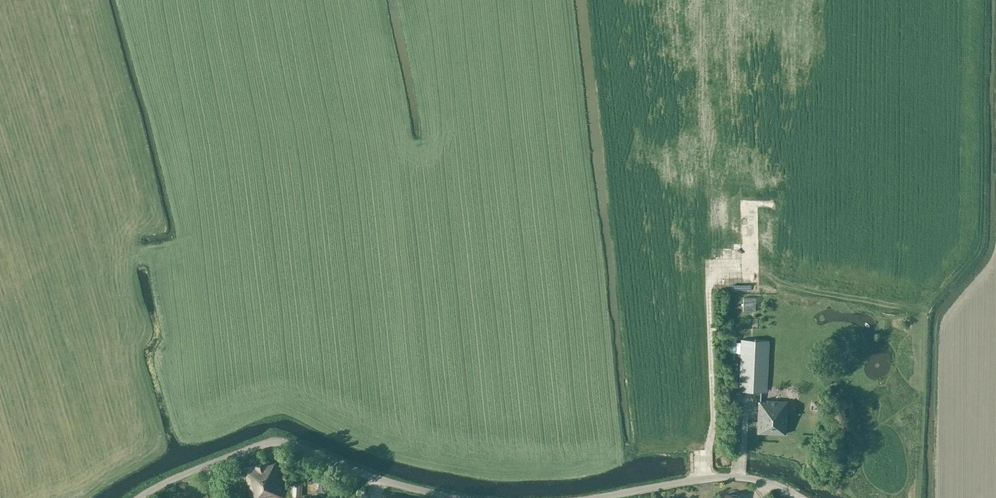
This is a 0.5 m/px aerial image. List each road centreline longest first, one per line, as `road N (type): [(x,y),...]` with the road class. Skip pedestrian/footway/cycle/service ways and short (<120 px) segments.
road 1 (unclassified): [(454,497),(272,441),(140,497)]
road 2 (unclassified): [(799,497),(740,479),(599,497)]

